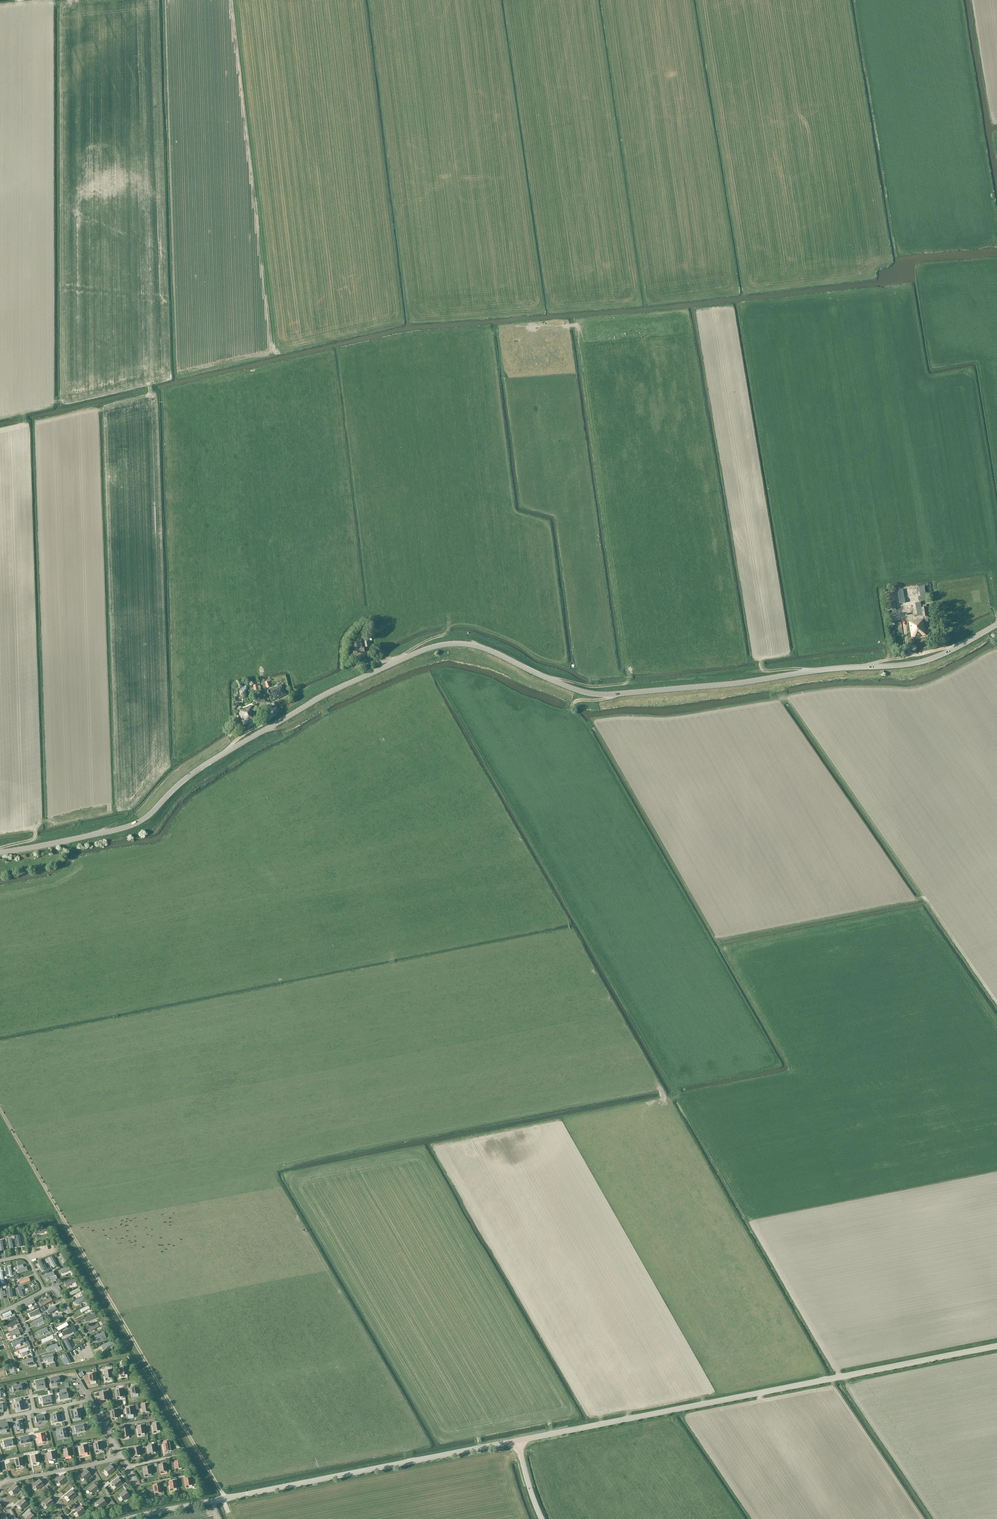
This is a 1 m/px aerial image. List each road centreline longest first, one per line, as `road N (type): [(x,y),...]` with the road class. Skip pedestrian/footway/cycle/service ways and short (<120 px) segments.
road 1 (tertiary): [(0,852),(136,825),(189,776),(251,737),(451,644),(482,647),(579,691),(612,695),(903,666),(936,658),(996,626)]
road 2 (unclassified): [(517,1441),(996,1346)]
road 3 (unclassified): [(129,1518),(517,1441)]

